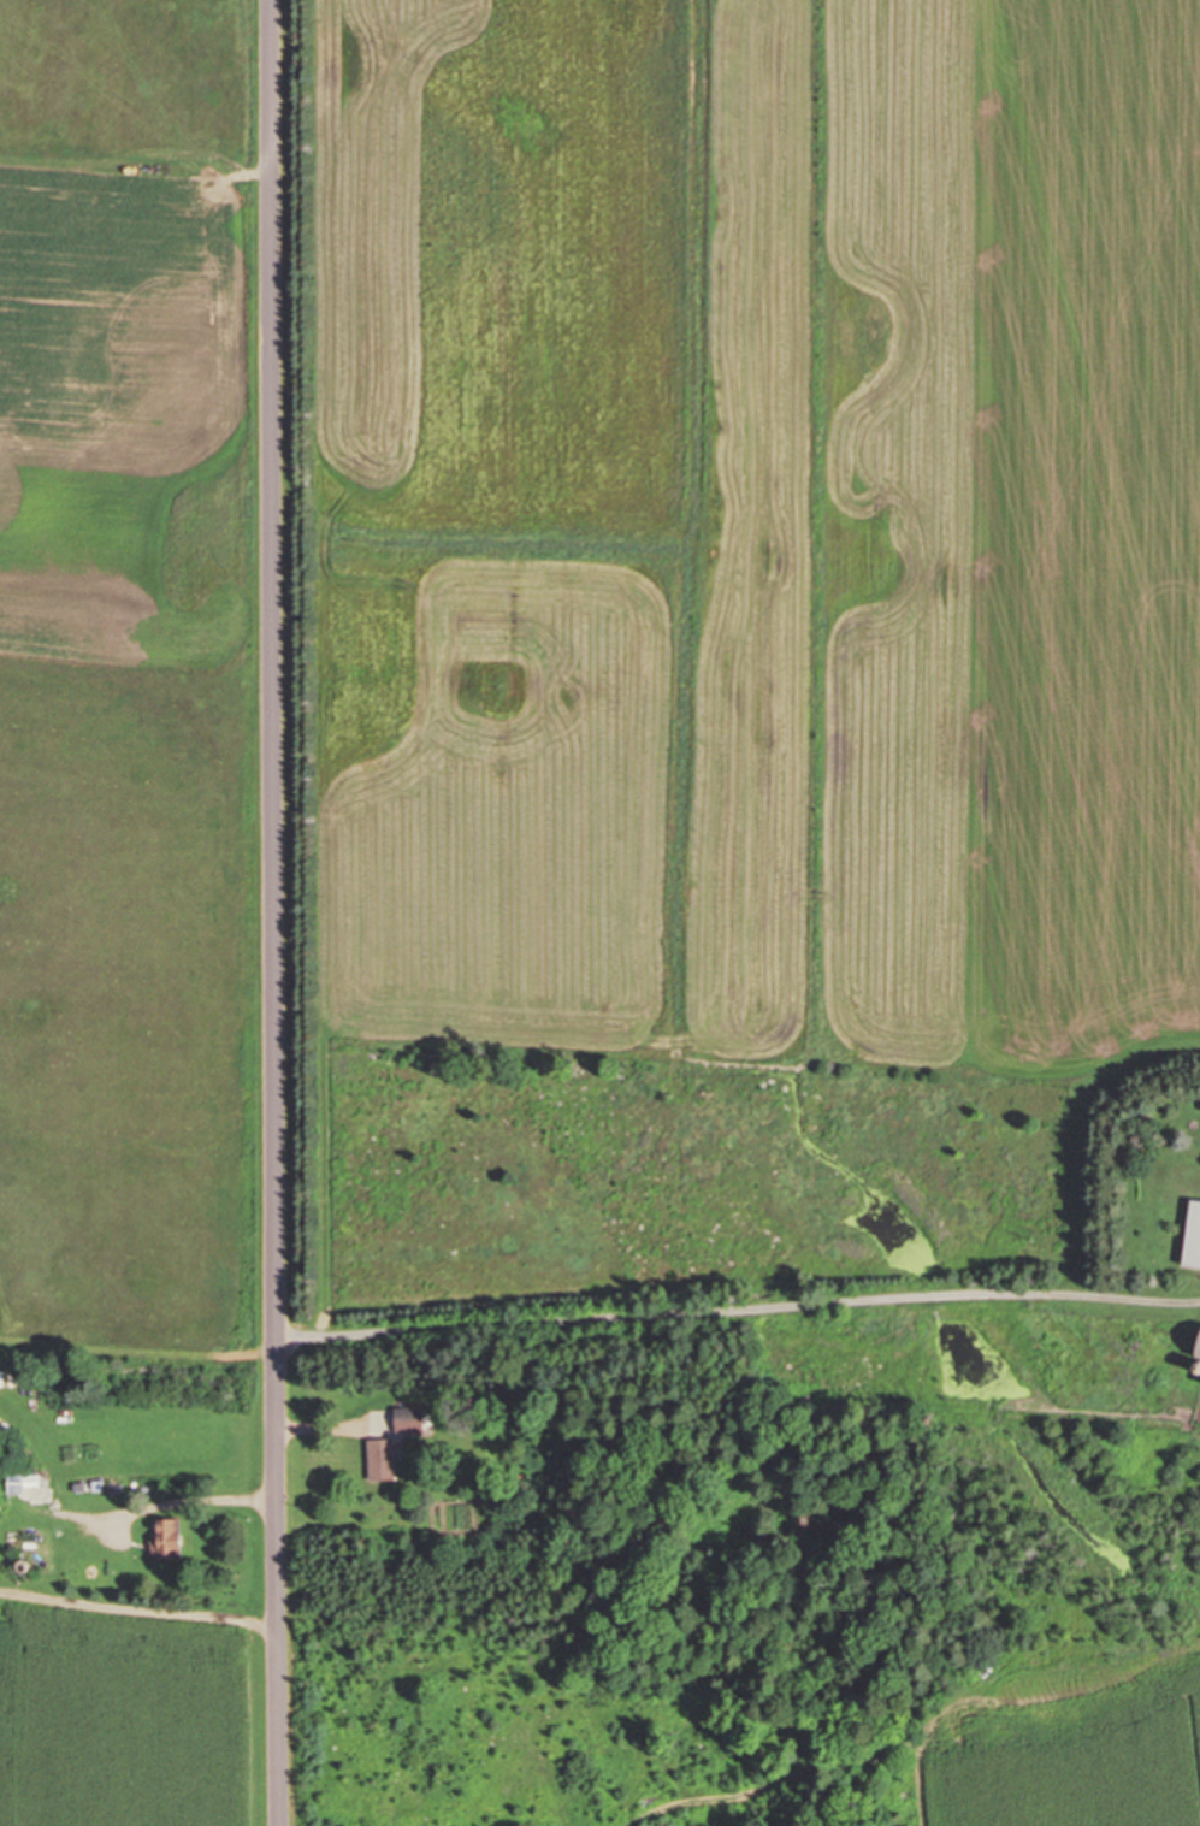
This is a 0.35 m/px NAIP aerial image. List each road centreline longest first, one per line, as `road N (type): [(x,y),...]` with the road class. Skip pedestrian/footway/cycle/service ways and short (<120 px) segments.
road 1 (residential): [(281,1825),(273,0)]

